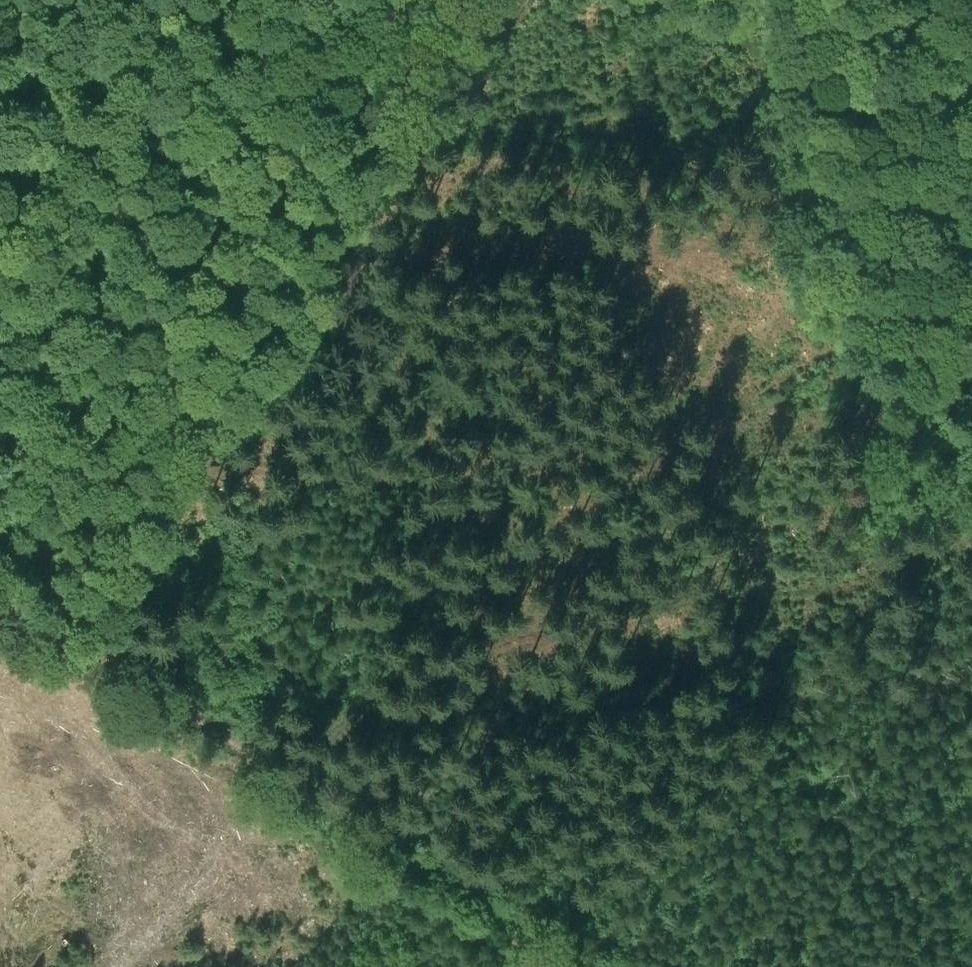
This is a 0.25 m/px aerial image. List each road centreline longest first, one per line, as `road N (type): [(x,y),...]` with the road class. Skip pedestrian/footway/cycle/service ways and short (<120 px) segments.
road 1 (track): [(89,668),(587,966)]
road 2 (track): [(89,668),(167,517),(222,438)]

